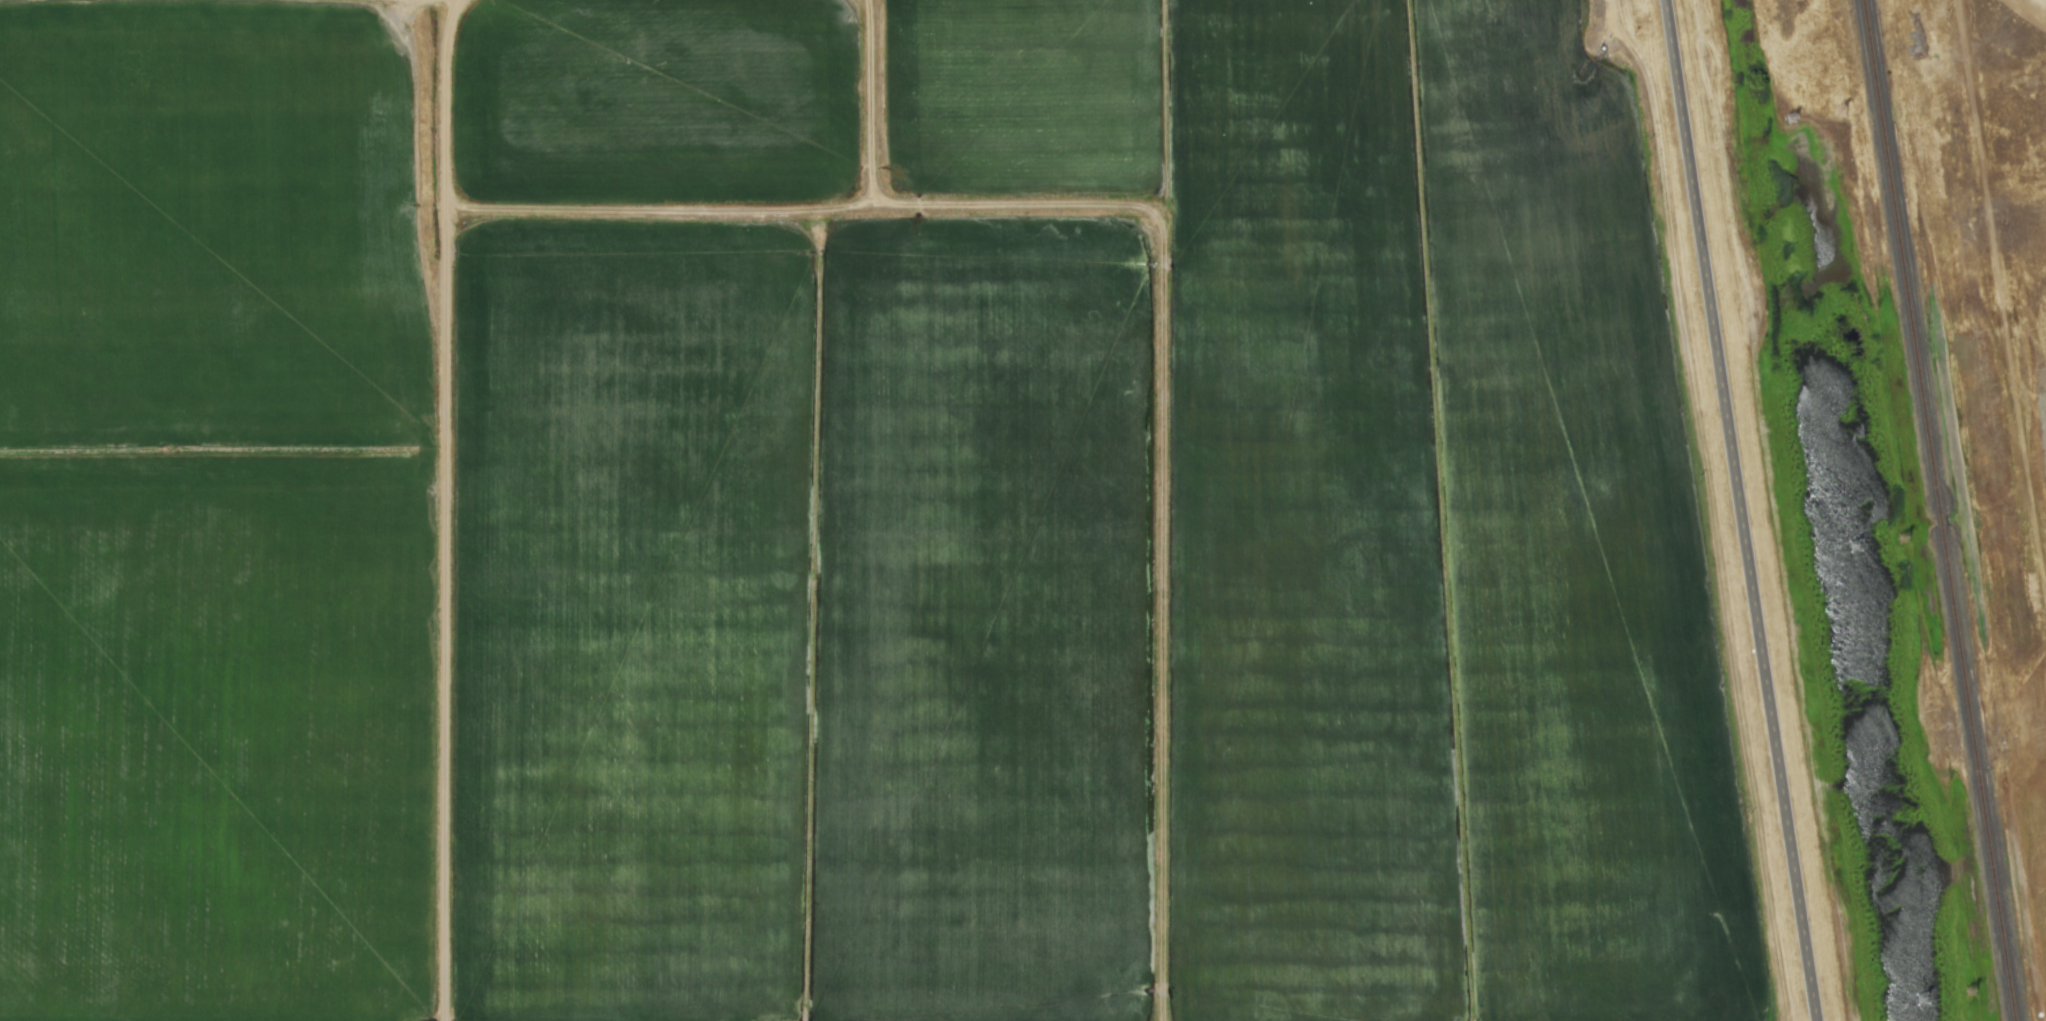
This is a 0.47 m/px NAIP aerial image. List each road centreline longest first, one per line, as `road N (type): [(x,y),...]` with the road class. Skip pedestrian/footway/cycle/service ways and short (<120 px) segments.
road 1 (tertiary): [(1815,1020),(1664,0)]

